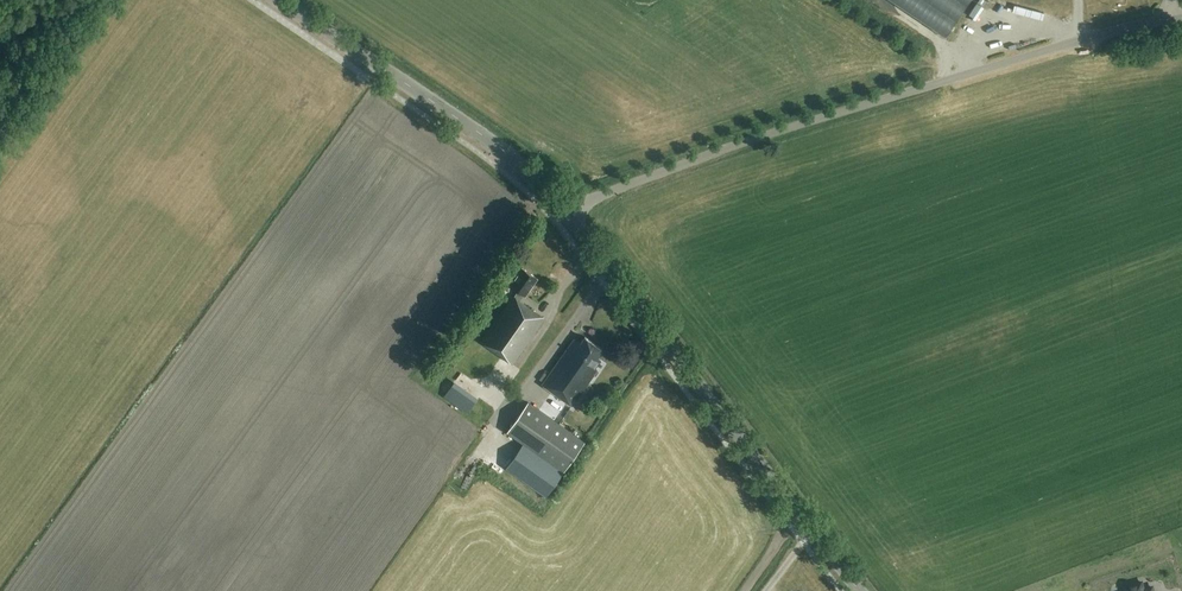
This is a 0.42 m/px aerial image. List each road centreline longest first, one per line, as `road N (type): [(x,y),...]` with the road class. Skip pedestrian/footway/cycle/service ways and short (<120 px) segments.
road 1 (unclassified): [(570,215),(615,188),(719,149),(1092,34),(1181,17)]
road 2 (tertiary): [(862,590),(570,215)]
road 3 (tertiary): [(570,215),(488,138),(283,0)]

